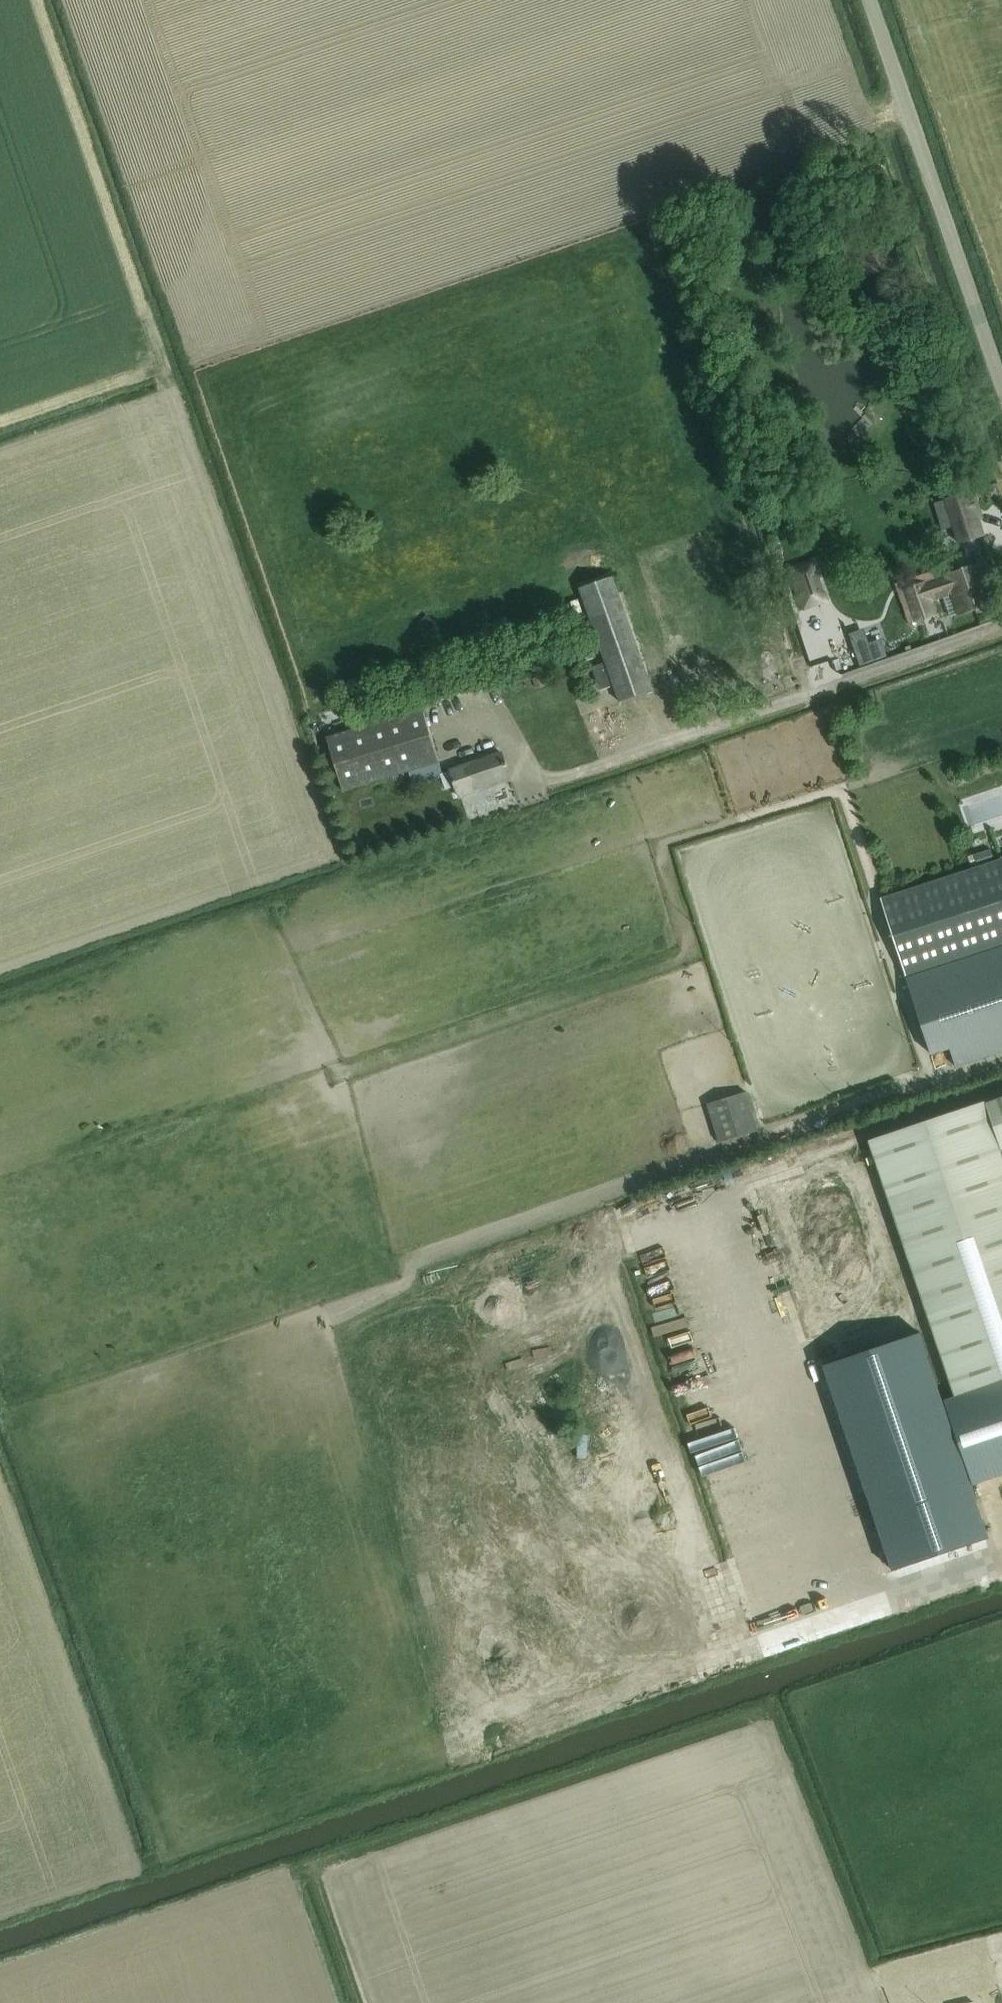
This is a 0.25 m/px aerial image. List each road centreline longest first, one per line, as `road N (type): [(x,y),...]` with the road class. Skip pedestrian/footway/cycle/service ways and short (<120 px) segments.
road 1 (unclassified): [(1001,388),(868,0)]

